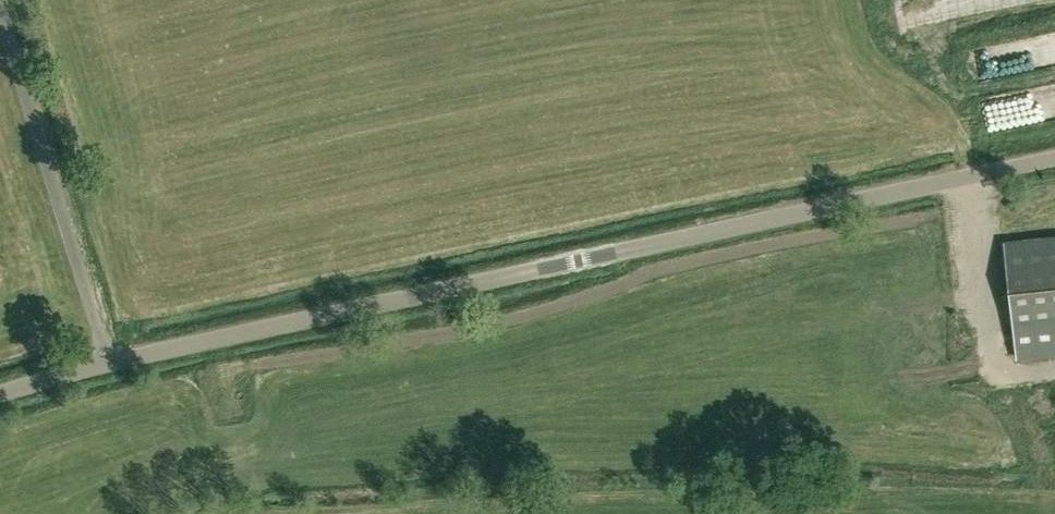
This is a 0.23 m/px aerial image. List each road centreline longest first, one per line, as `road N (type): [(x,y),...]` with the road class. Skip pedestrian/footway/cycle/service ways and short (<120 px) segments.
road 1 (unclassified): [(0,395),(1054,157)]

